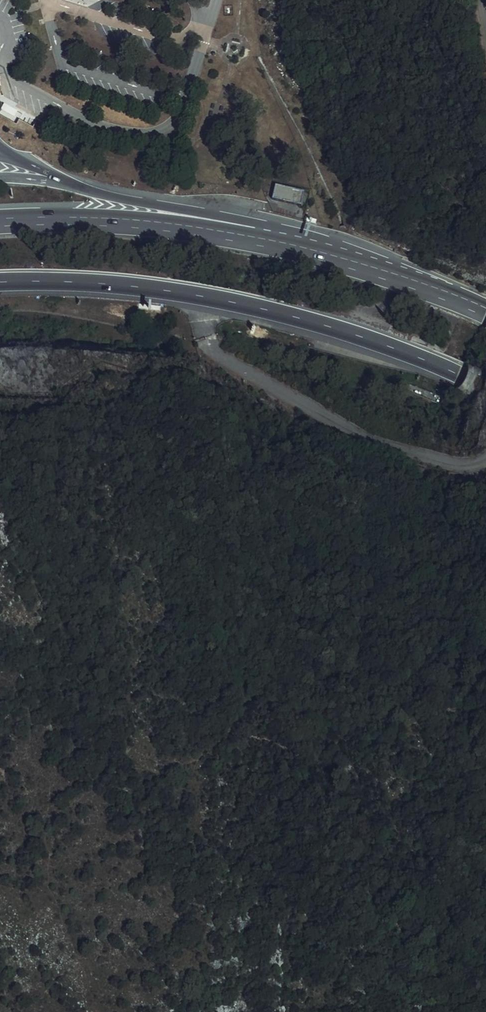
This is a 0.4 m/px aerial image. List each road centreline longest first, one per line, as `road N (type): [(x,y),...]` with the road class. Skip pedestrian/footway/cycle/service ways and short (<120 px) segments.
road 1 (motorway): [(0,282),(106,283),(247,305),(485,385)]
road 2 (motorway): [(358,267),(183,229),(0,221)]
road 3 (motorway): [(358,267),(295,234),(119,198)]
road 4 (motorway): [(485,313),(358,267)]

